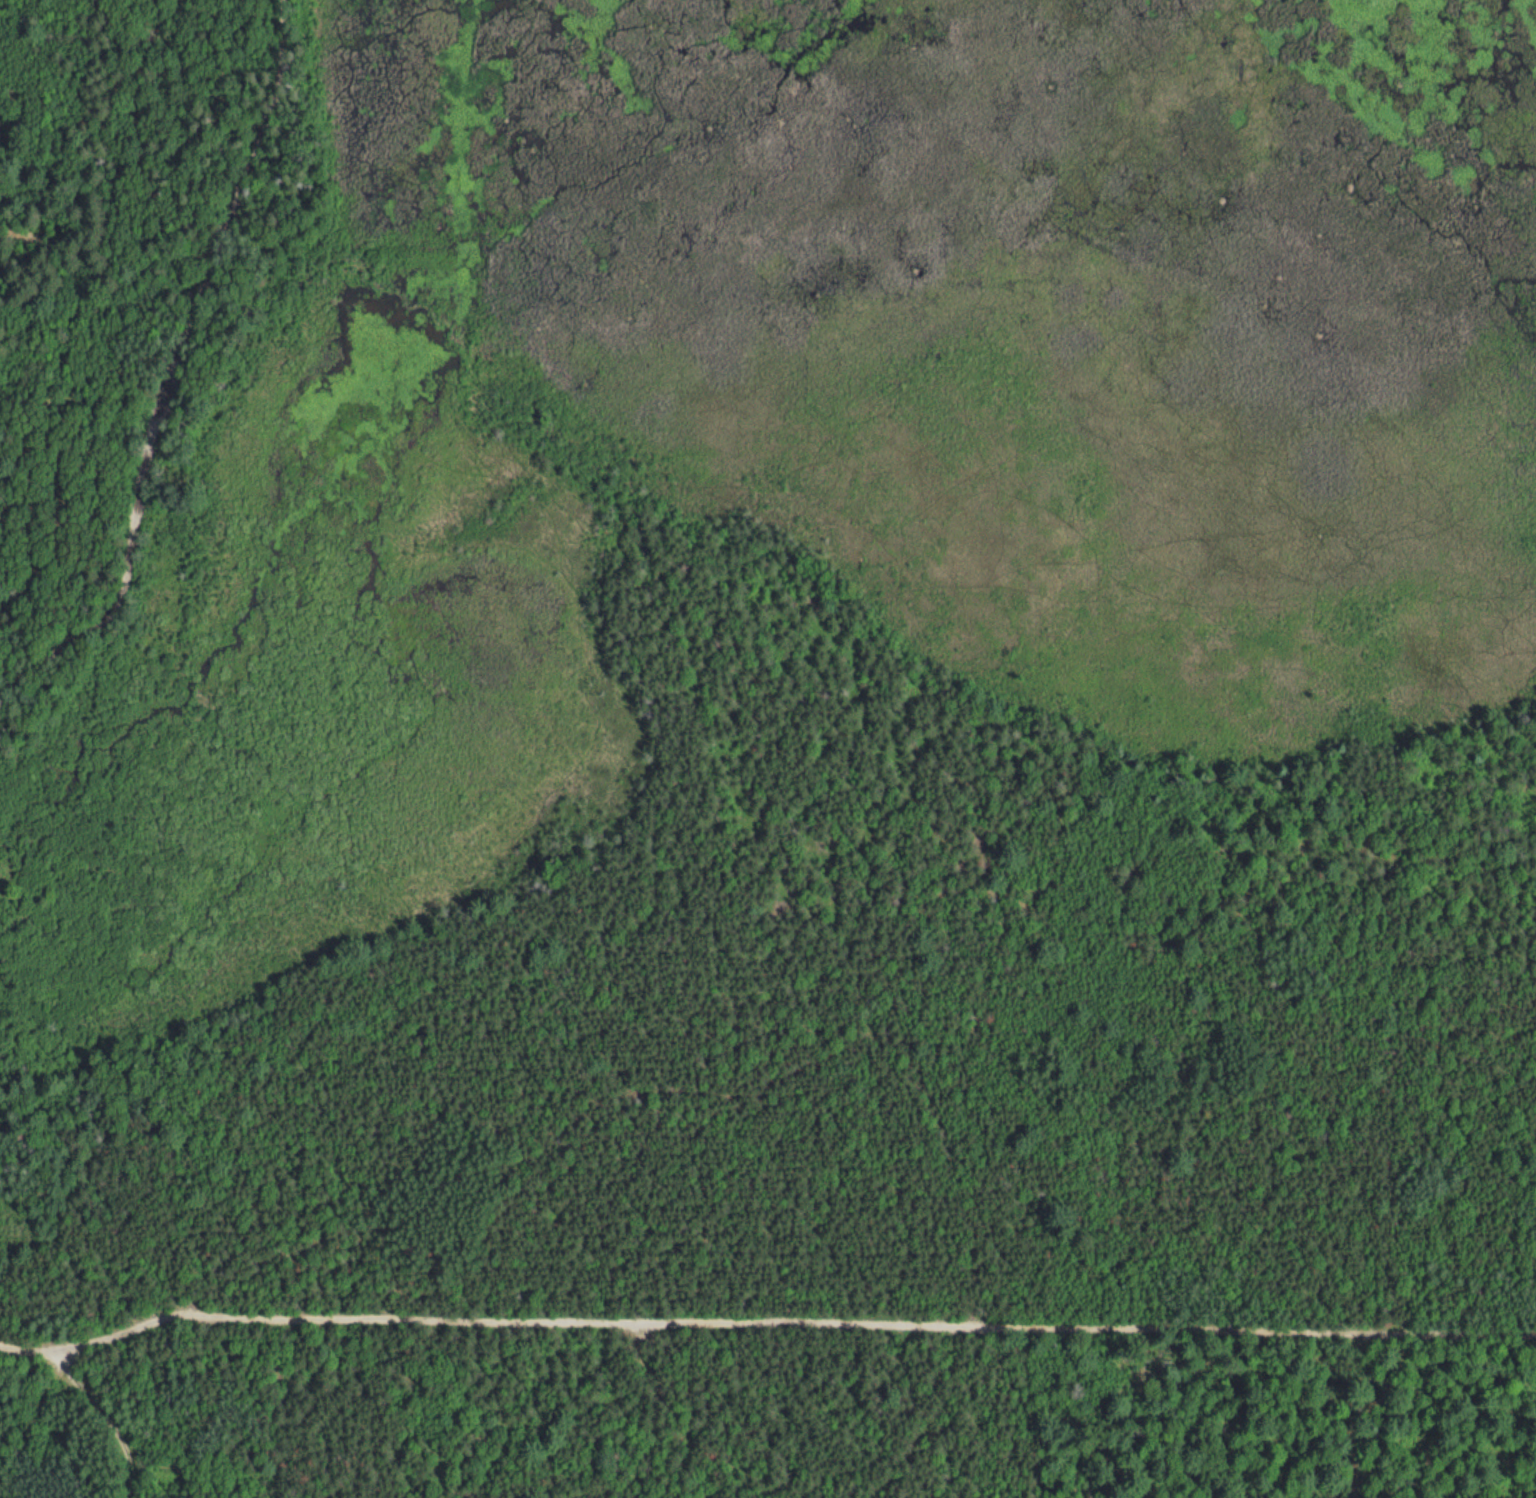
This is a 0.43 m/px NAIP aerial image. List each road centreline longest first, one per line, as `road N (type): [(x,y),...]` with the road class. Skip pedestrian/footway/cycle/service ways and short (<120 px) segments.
road 1 (track): [(1535,1331),(181,1313),(95,1346),(55,1352),(0,1345)]
road 2 (track): [(0,677),(68,631),(108,547),(126,434),(176,339),(224,217),(268,67),(274,0)]
road 3 (track): [(135,1497),(119,1429),(55,1352)]

